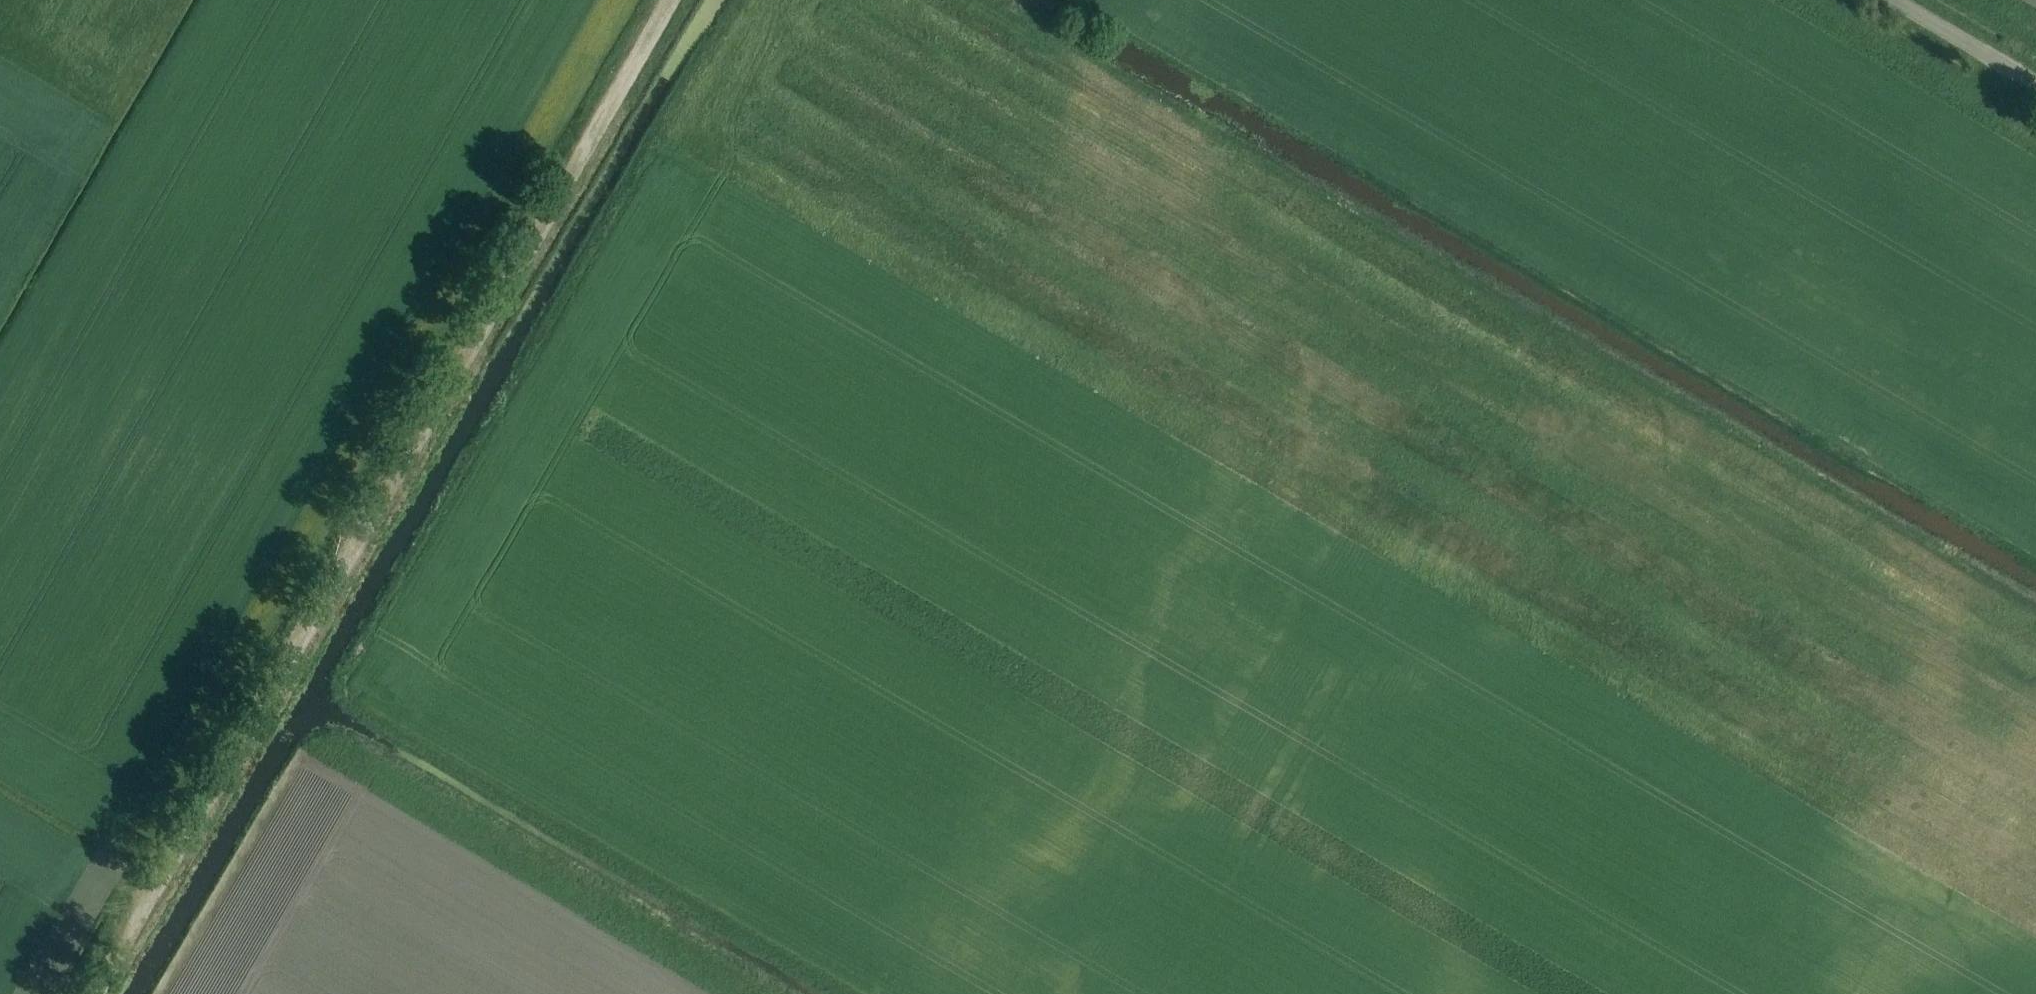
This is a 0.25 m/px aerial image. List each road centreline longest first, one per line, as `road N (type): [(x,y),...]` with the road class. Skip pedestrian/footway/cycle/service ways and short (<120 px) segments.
road 1 (track): [(665,0),(89,993)]
road 2 (unclassified): [(2035,85),(1893,0)]

